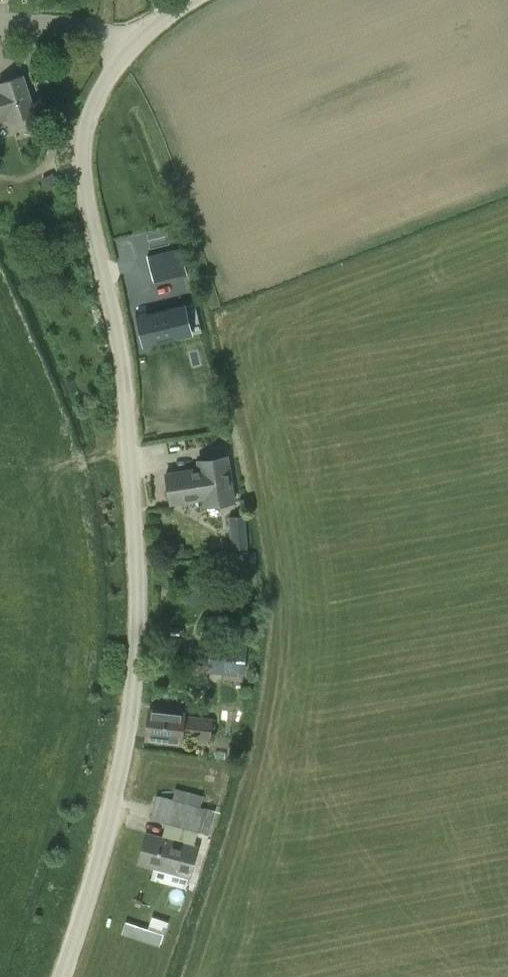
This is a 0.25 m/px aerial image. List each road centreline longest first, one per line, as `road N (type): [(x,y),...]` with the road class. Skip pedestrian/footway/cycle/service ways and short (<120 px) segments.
road 1 (unclassified): [(62,976),(112,829),(133,724),(140,609),(126,354),(82,152),(98,95),(131,49),(191,0)]

